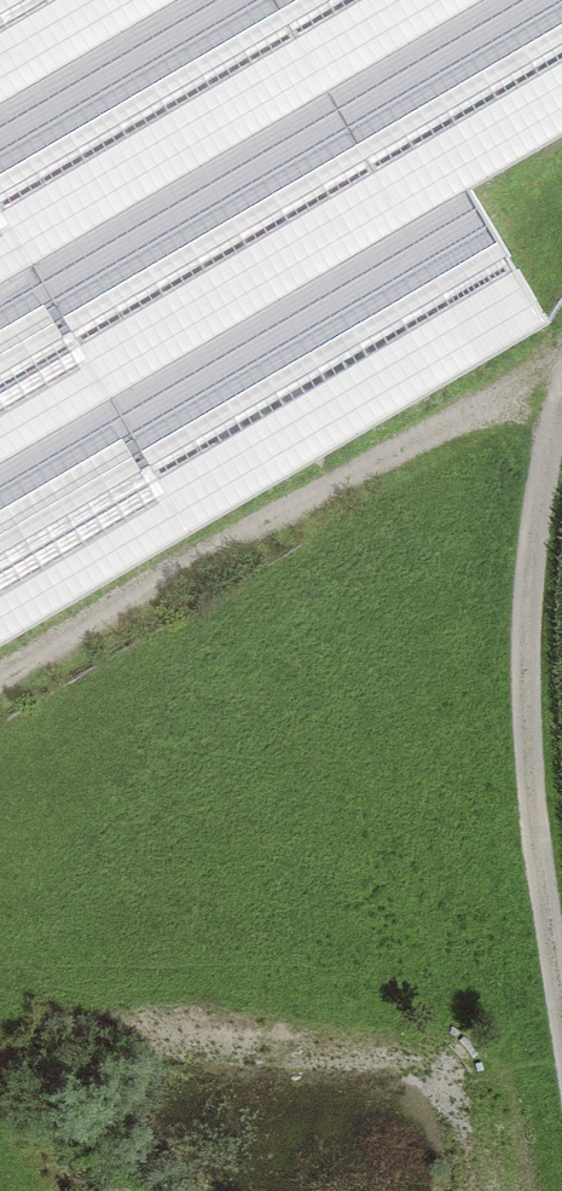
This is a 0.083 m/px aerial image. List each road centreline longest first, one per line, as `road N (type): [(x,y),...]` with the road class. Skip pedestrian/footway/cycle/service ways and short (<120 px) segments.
road 1 (track): [(561,379),(0,701)]
road 2 (track): [(561,862),(536,506),(561,429)]

